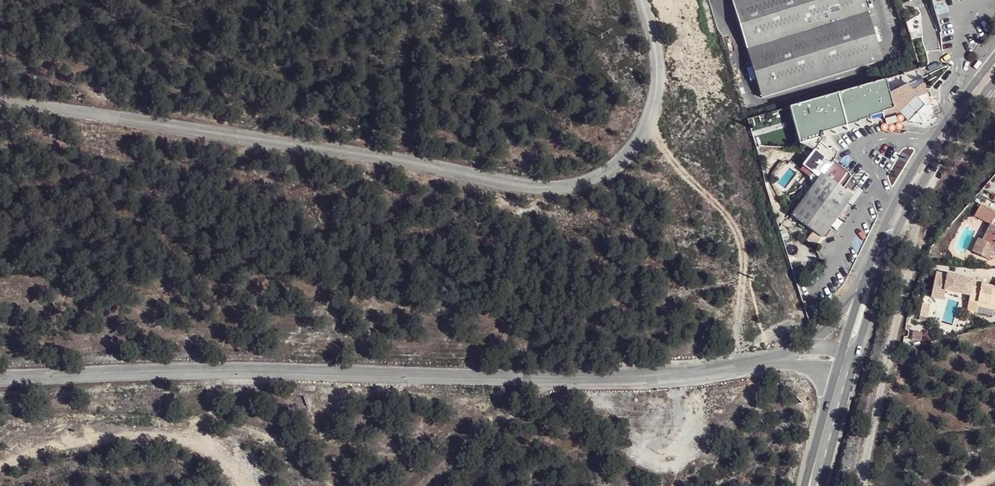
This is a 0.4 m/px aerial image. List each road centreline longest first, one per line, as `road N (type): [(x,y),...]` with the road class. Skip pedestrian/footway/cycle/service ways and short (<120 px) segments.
road 1 (unclassified): [(644,0),(656,40),(655,81),(642,135),(617,170),(582,187),(529,187),(0,99)]
road 2 (unclassified): [(0,378),(138,371),(633,377),(772,360)]
road 3 (secondary): [(855,360),(899,226),(994,78)]
road 4 (track): [(865,485),(917,229),(895,201)]
road 5 (track): [(647,114),(683,173),(729,212),(743,238),(738,364)]
road 6 (track): [(0,460),(34,443),(122,428),(219,445),(251,474),(250,485)]
road 7 (secondary): [(994,56),(906,181),(869,268)]
road 8 (secondary): [(821,485),(855,360)]
road 9 (secondary): [(837,366),(805,485)]

